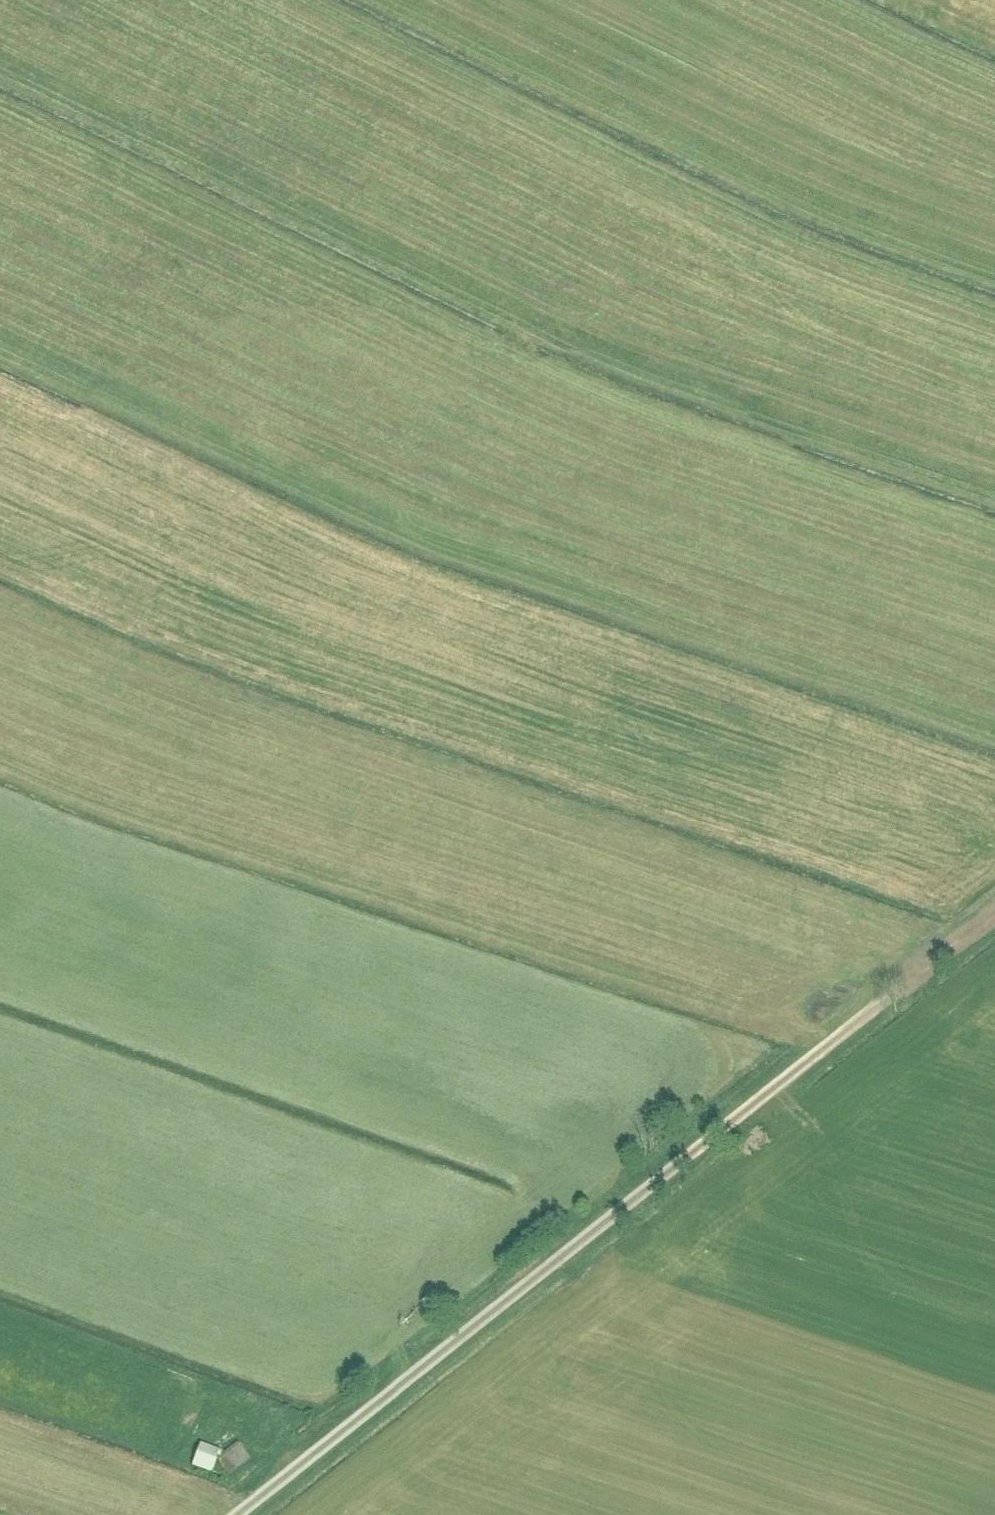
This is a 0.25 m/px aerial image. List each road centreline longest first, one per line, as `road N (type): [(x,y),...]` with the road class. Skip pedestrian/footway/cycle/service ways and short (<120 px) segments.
road 1 (track): [(229,1514),(994,904)]

